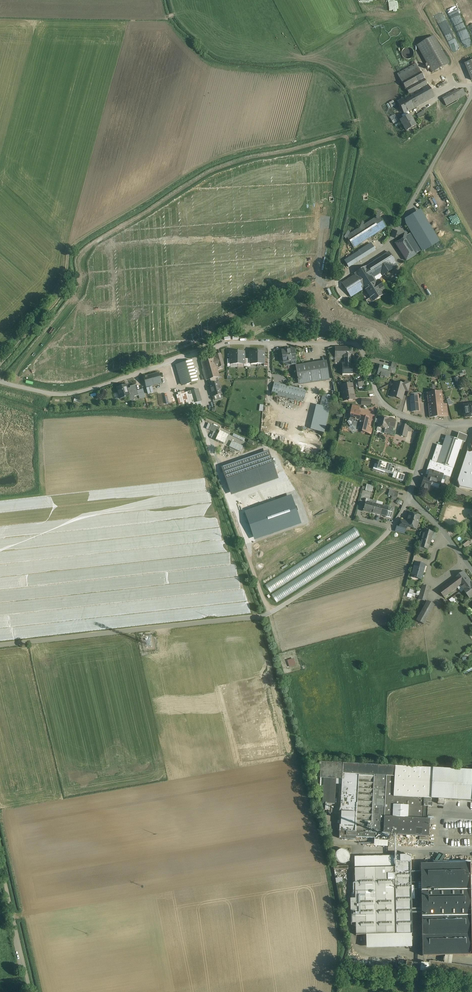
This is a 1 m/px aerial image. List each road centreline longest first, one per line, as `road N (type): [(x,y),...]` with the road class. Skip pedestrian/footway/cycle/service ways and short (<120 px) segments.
road 1 (unclassified): [(0,380),(70,394),(226,343),(354,344),(383,402),(438,424)]
road 2 (unclassified): [(0,645),(265,615),(380,540),(409,498)]
road 3 (unclassified): [(471,95),(397,226)]
road 4 (track): [(0,366),(61,293),(67,257)]
road 5 (track): [(29,991),(0,871)]

